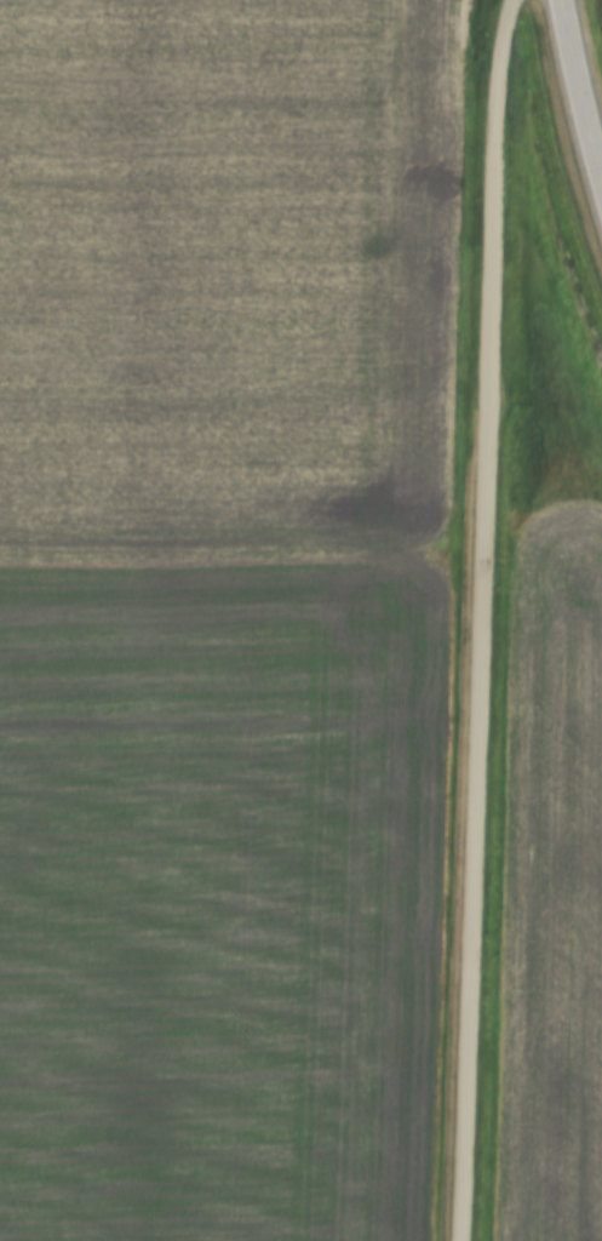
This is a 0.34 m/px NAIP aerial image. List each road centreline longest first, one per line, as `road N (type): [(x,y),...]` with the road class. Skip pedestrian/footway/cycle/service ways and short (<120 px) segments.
road 1 (residential): [(464,1240),(499,67),(513,0)]
road 2 (primary): [(601,164),(559,0)]

